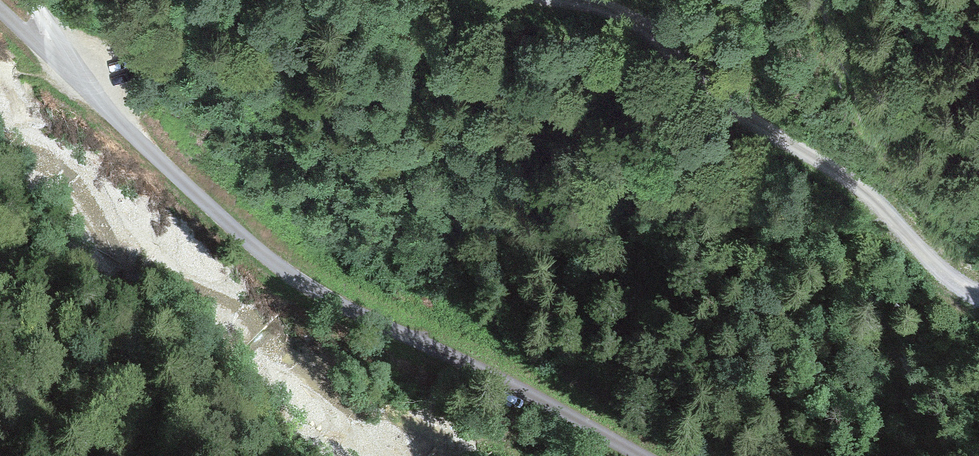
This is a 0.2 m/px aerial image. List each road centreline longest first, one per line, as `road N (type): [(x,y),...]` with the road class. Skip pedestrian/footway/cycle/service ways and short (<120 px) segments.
road 1 (unclassified): [(637,455),(312,292),(243,238),(0,8)]
road 2 (track): [(530,0),(606,22),(779,124),(978,293)]
road 3 (track): [(119,117),(33,0)]

